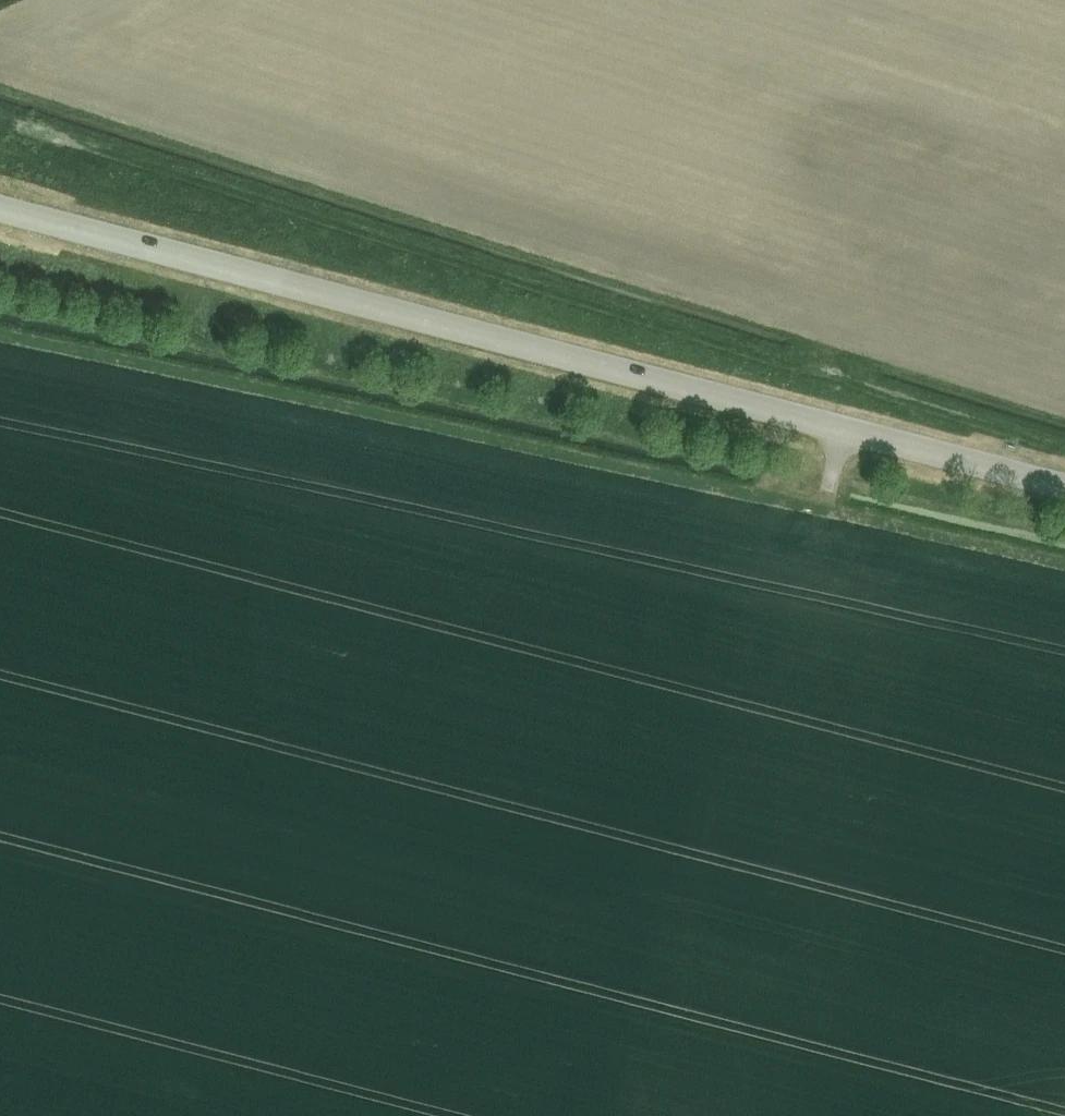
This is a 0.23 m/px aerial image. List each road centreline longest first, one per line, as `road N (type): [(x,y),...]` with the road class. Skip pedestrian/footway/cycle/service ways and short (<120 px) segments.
road 1 (tertiary): [(1064,486),(0,211)]

